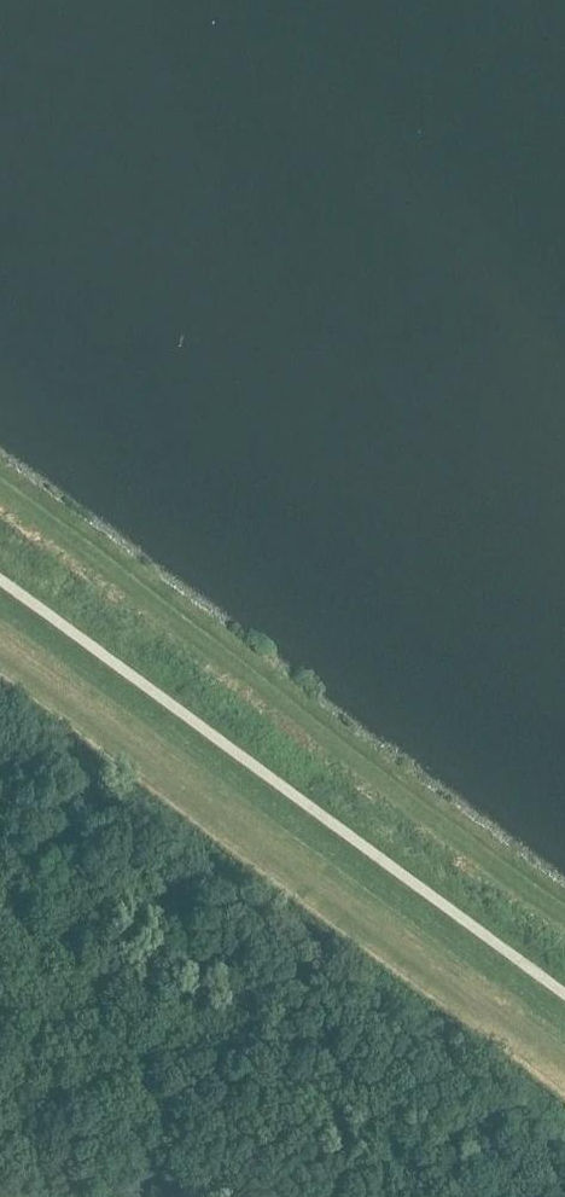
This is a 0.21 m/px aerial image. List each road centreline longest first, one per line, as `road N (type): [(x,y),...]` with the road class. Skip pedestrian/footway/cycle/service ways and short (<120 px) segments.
road 1 (track): [(0,480),(88,542),(380,793),(564,923)]

